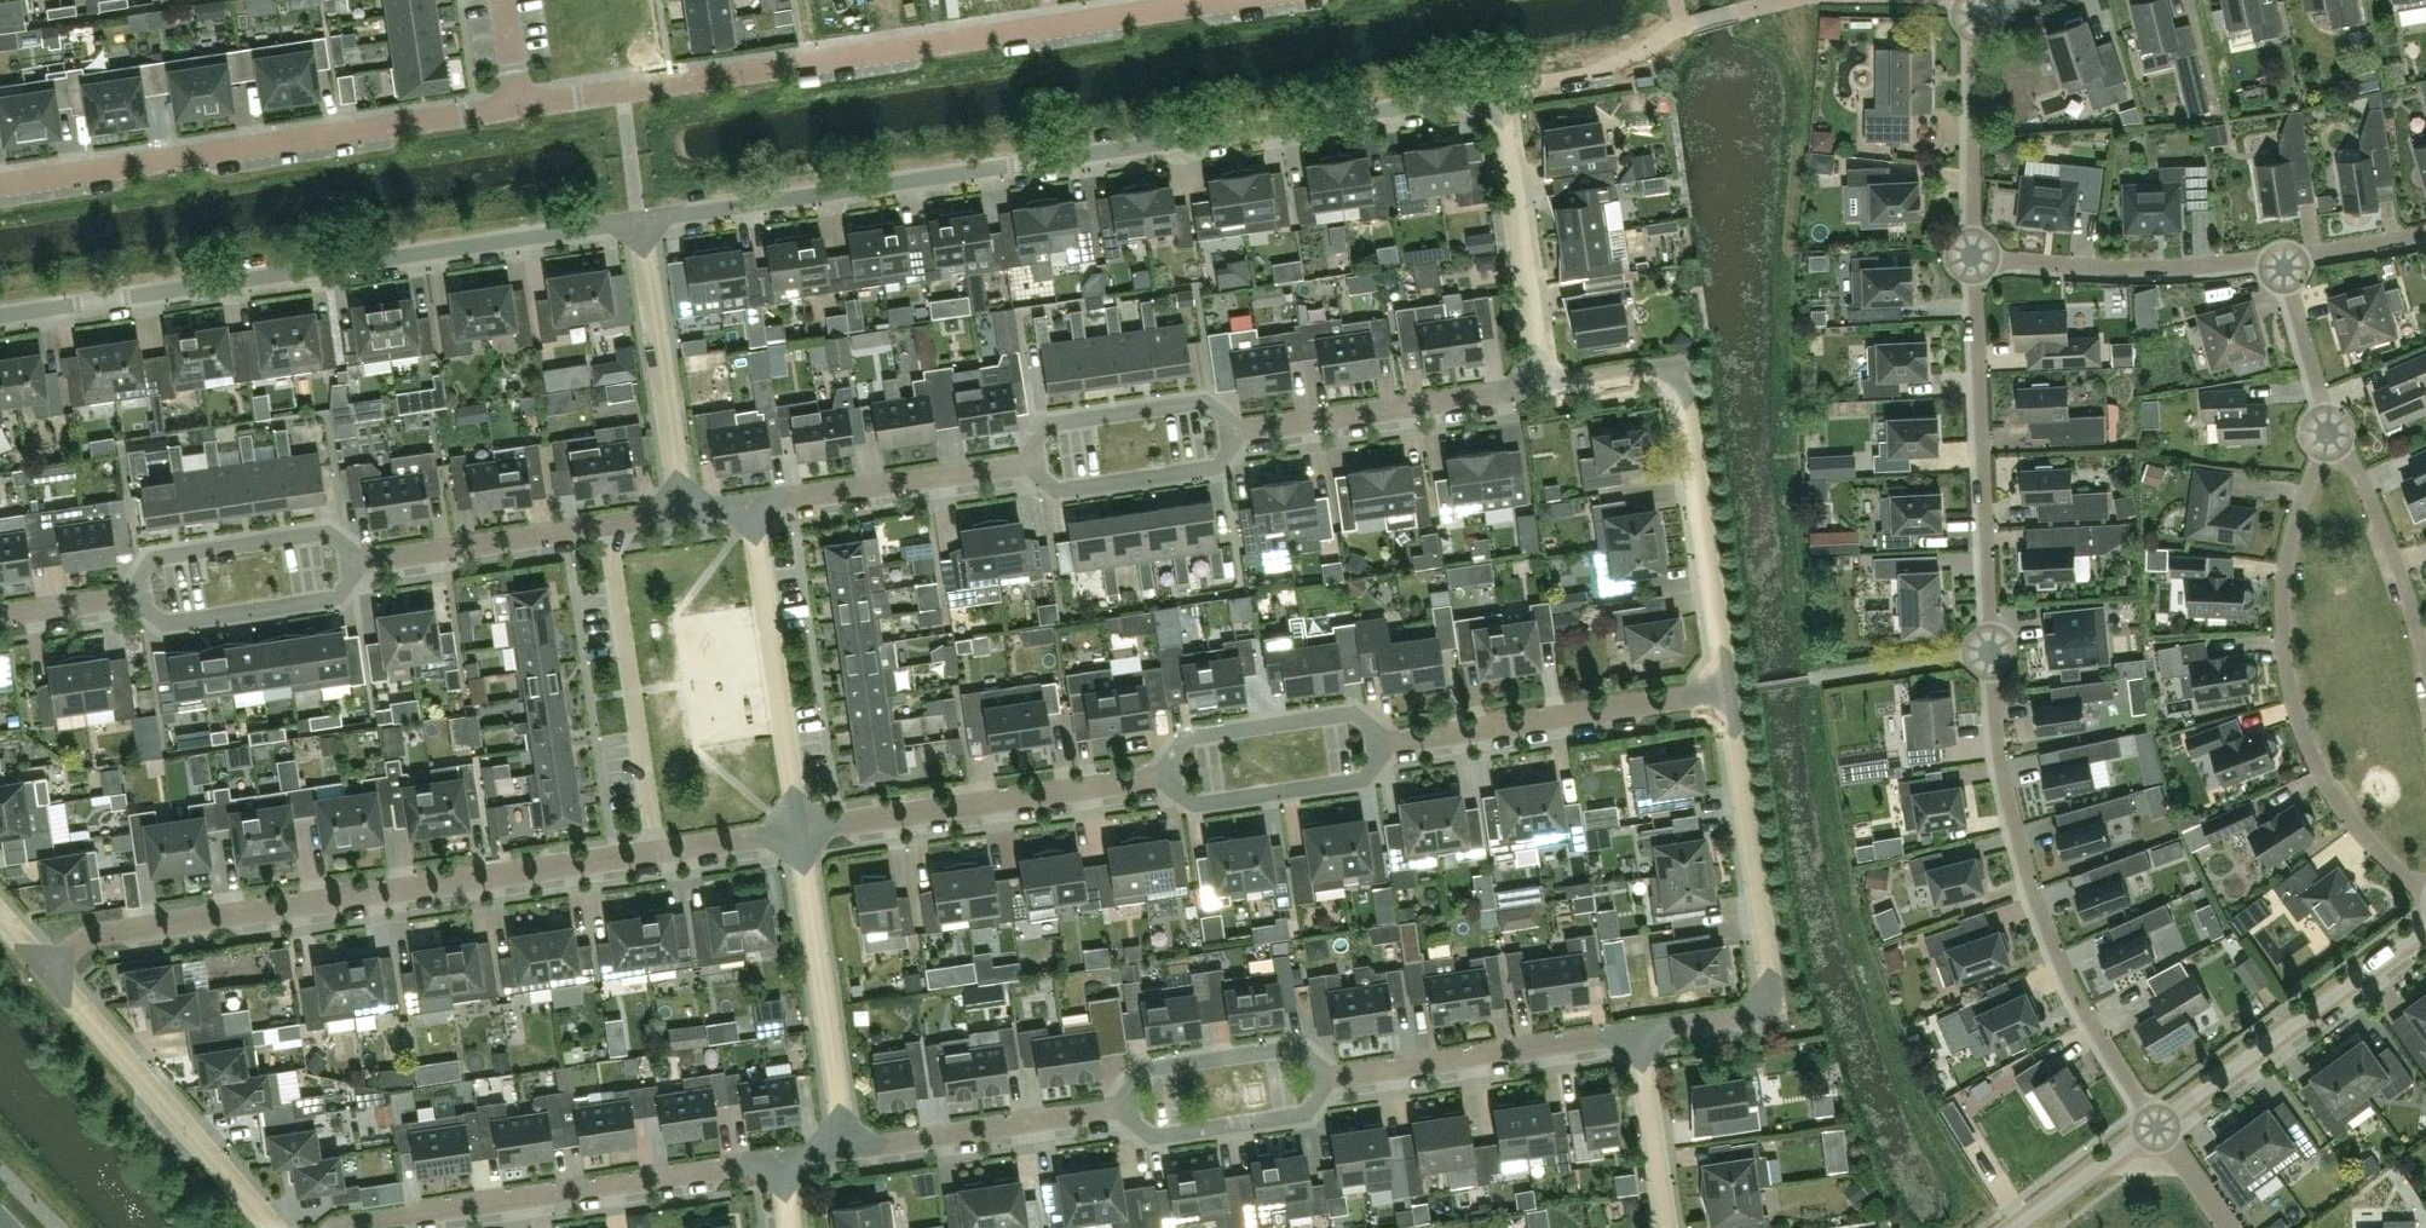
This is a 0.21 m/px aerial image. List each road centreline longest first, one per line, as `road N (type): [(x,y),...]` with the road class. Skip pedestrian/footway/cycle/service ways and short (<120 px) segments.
road 1 (residential): [(2155,1124),(2080,1002),(2023,863),(2009,805),(1991,654),(1973,260)]
road 2 (residential): [(639,221),(1491,92)]
road 3 (residential): [(1224,0),(519,106)]
road 4 (residential): [(0,315),(639,221)]
road 5 (residential): [(51,974),(72,951),(117,932),(656,851)]
road 6 (residential): [(519,106),(0,185)]
road 7 (residential): [(2330,437),(2306,496),(2285,596),(2295,708),(2344,812),(2425,890)]
road 8 (residential): [(1635,1032),(1775,1010),(1728,692)]
road 9 (residential): [(1728,692),(1673,368),(1541,388)]
road 10 (residential): [(337,1227),(778,1161)]
road 11 (residential): [(799,828),(1158,776)]
road 12 (residential): [(1390,741),(1728,692)]
road 13 (residential): [(272,1227),(51,974)]
road 14 (unclassified): [(2155,1124),(2425,926)]
road 15 (residential): [(656,851),(609,523)]
road 16 (residential): [(799,828),(752,502)]
road 17 (residential): [(842,1150),(799,828)]
road 18 (residential): [(1973,260),(2133,272),(2287,263)]
road 19 (residential): [(1332,1078),(1635,1032)]
road 20 (residential): [(1243,434),(1541,388)]
road 21 (residential): [(1541,388),(1491,92)]
road 22 (residential): [(684,511),(639,221)]
road 23 (residential): [(842,1150),(1117,1107)]
road 24 (residential): [(752,502),(1024,462)]
road 25 (residential): [(365,564),(329,534),(156,558),(129,595)]
road 26 (residential): [(1158,776),(1196,803),(1365,780),(1390,741)]
road 27 (residential): [(129,595),(168,623),(338,597),(365,564)]
road 28 (residential): [(1390,741),(1353,714),(1187,738),(1158,776)]
road 29 (residential): [(1243,434),(1207,403),(1050,425),(1024,462)]
road 30 (residential): [(365,564),(609,523)]
road 31 (residential): [(1332,1078),(1296,1047),(1143,1071),(1117,1107)]
road 32 (residential): [(1024,462),(1057,490),(1217,466),(1243,434)]
road 33 (residential): [(1117,1107),(1153,1136),(1306,1112),(1332,1078)]
road 34 (residential): [(1973,260),(1979,17)]
road 35 (residential): [(2425,647),(2376,500),(2330,437)]
road 36 (residential): [(1666,1227),(1635,1032)]
road 37 (residential): [(2330,437),(2287,263)]
road 38 (unclassified): [(2014,1227),(2155,1124)]
road 39 (residential): [(656,851),(799,828)]
road 40 (residential): [(2287,263),(2425,236)]
road 41 (residential): [(0,615),(129,595)]
road 42 (residential): [(2155,1124),(2230,1227)]

